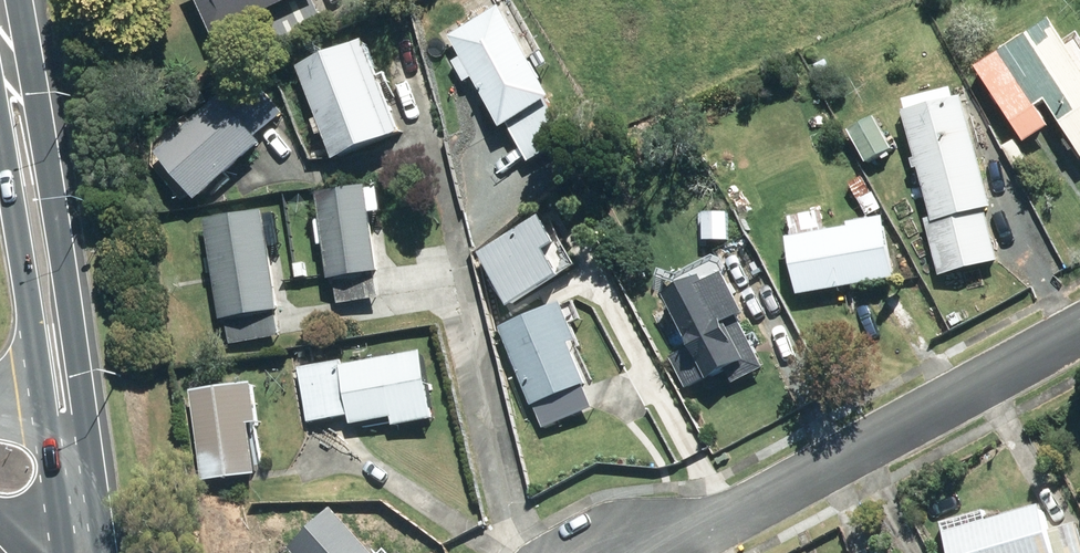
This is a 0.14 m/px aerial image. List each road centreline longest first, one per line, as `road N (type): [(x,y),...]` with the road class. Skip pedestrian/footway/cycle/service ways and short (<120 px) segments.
road 1 (residential): [(644,552),(736,516),(1079,324)]
road 2 (trunk): [(0,21),(63,416)]
road 3 (trunk): [(63,416),(80,552)]

